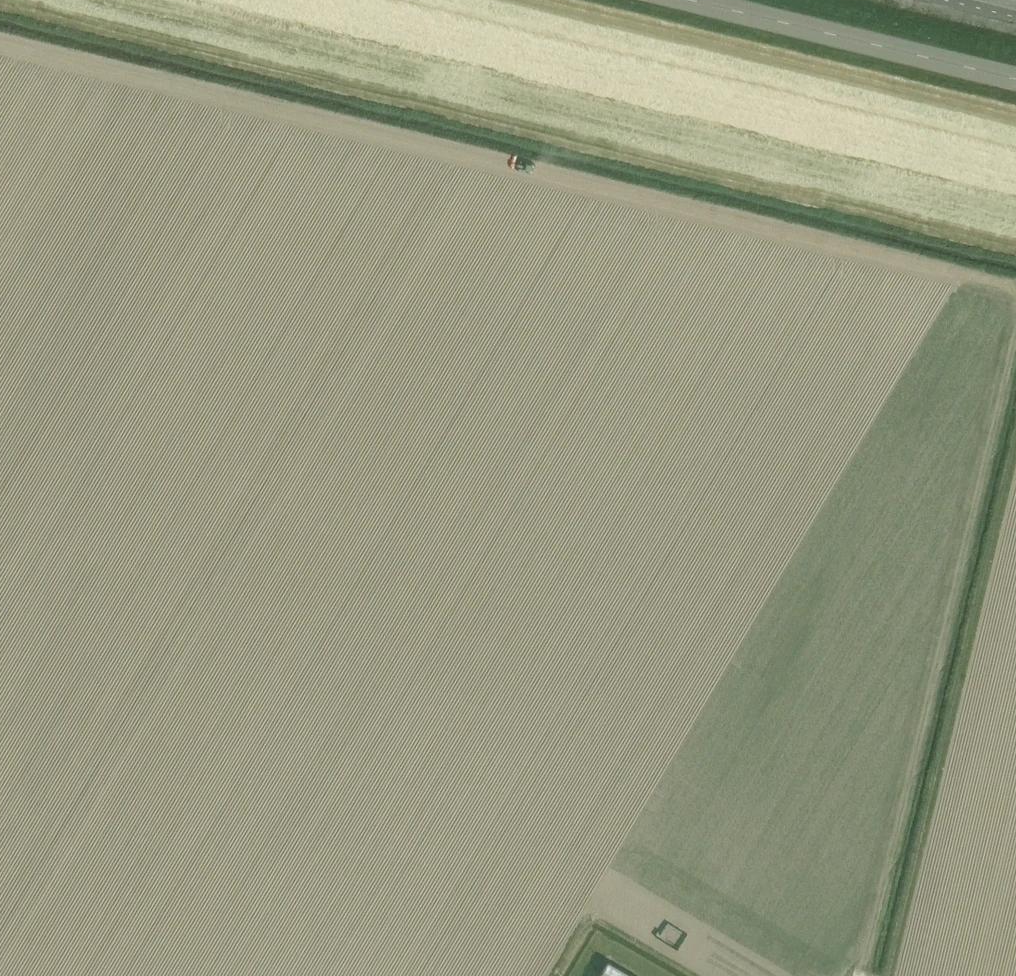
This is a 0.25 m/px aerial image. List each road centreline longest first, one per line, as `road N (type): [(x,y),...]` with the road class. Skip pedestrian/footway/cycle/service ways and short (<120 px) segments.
road 1 (tertiary): [(1015,82),(676,0)]

